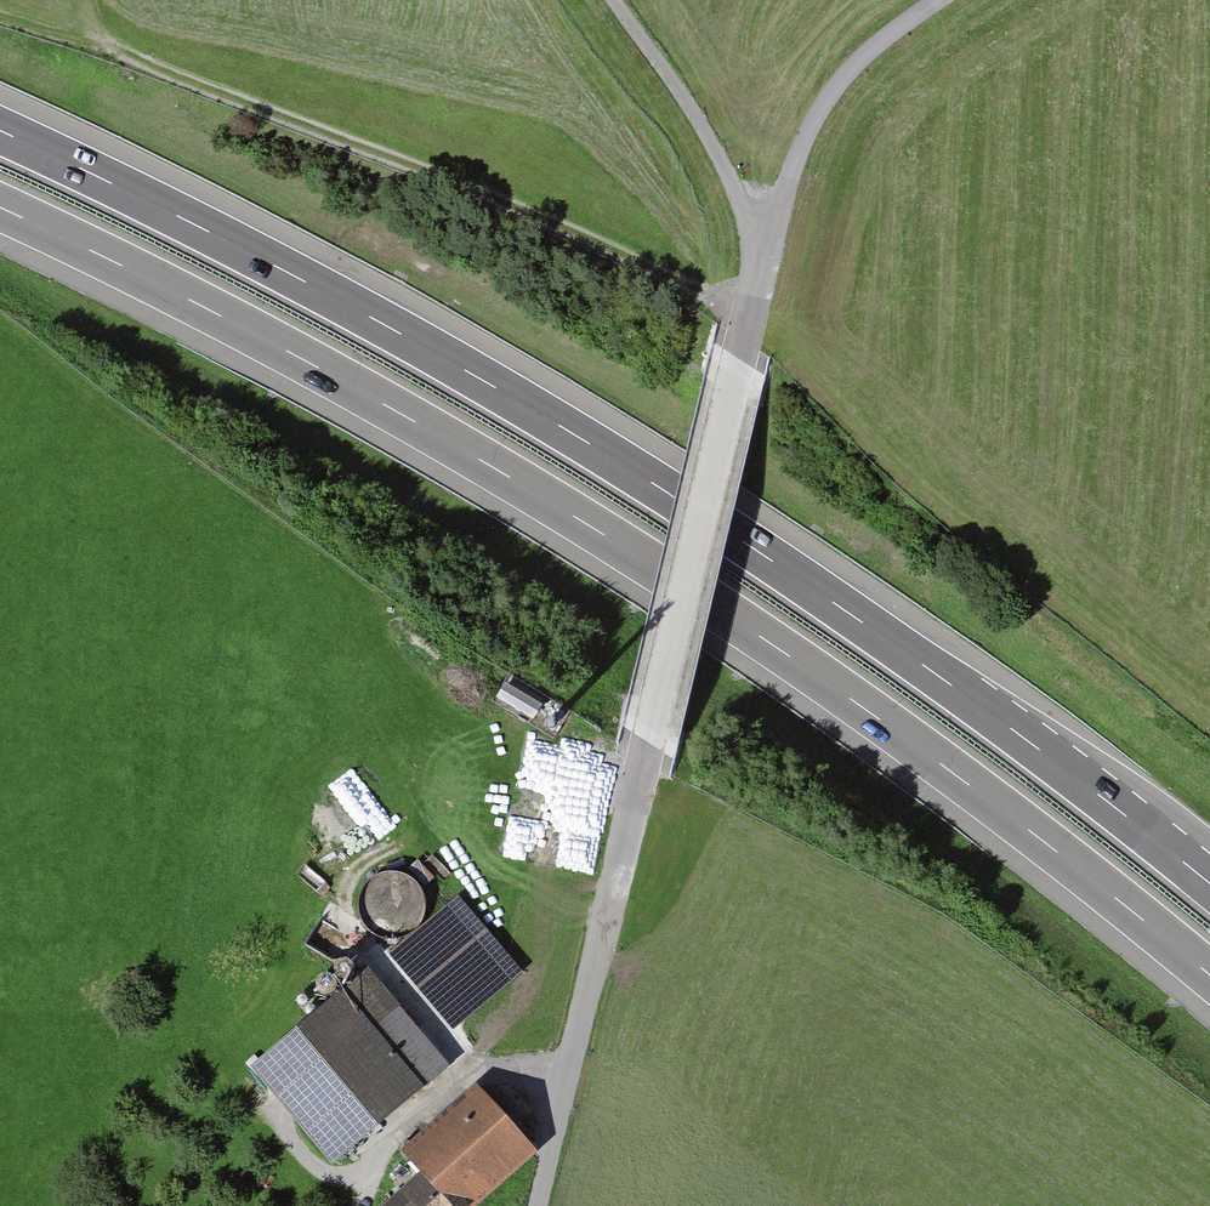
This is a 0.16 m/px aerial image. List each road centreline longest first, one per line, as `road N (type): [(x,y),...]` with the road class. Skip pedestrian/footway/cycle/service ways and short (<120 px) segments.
road 1 (motorway): [(0,208),(309,363),(600,534),(849,699),(1209,978)]
road 2 (motorway): [(1209,882),(970,697),(637,472),(326,292),(0,130)]
road 3 (residential): [(938,0),(849,72),(812,123),(763,245),(538,1205)]
road 4 (track): [(112,49),(440,177),(750,314)]
road 5 (track): [(388,840),(364,853),(339,883),(353,928),(453,1048),(565,1086)]
road 6 (track): [(615,0),(669,73),(763,245)]

